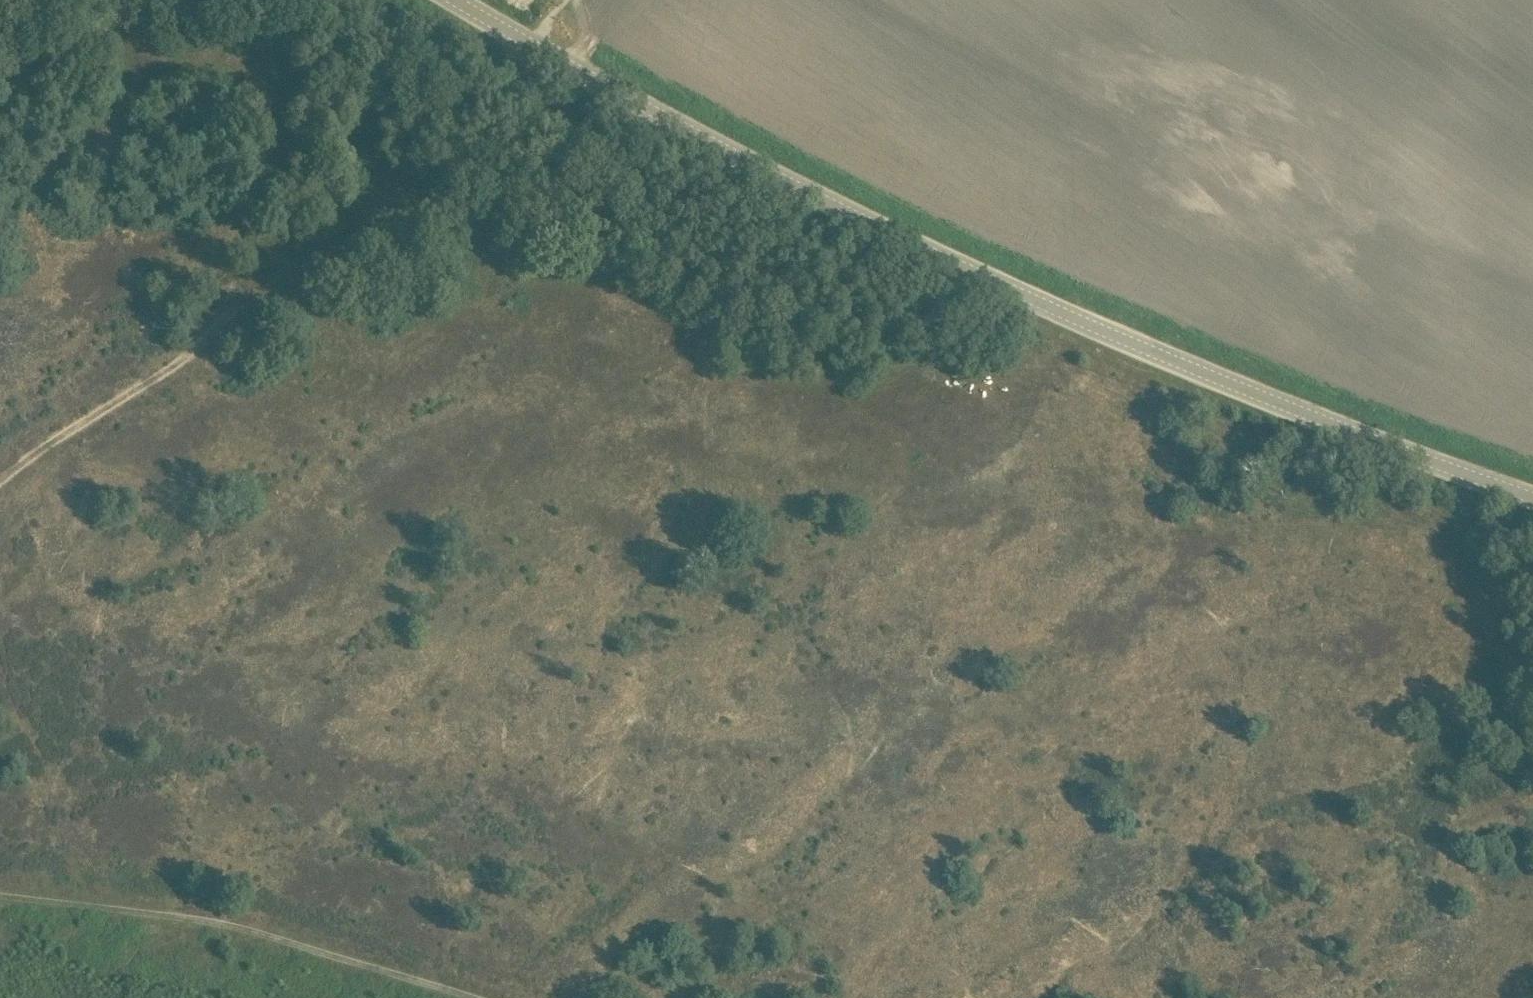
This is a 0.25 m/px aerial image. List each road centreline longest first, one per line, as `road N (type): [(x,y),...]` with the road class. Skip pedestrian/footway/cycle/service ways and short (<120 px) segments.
road 1 (tertiary): [(1532,500),(1238,397),(745,162),(454,0)]
road 2 (track): [(0,483),(188,355),(227,313),(407,206),(474,137),(529,46)]
road 3 (track): [(504,997),(143,908),(0,887)]

